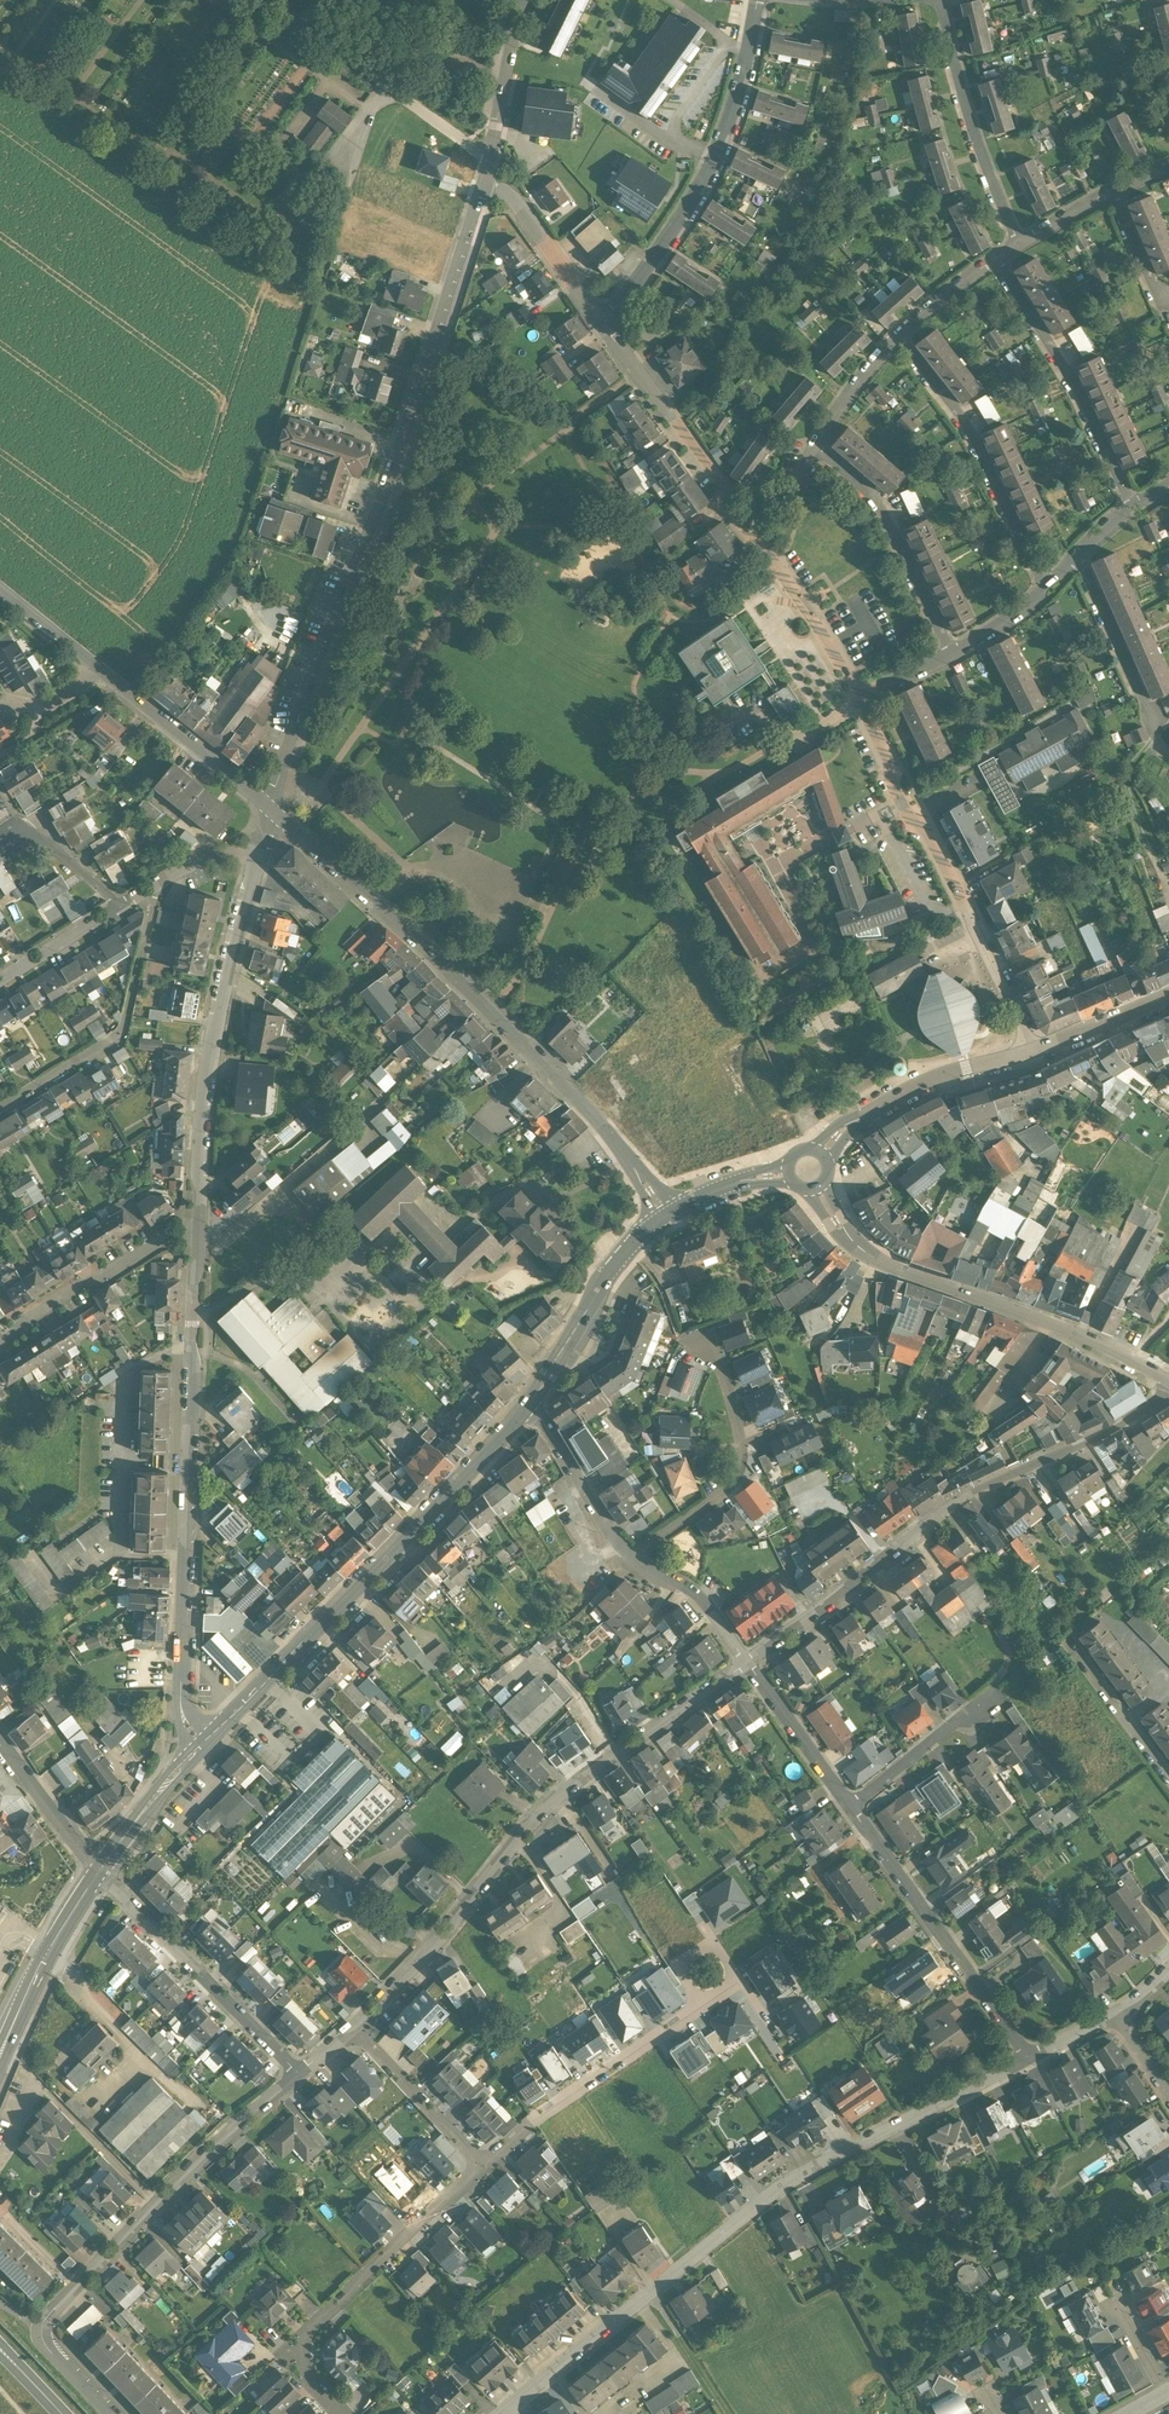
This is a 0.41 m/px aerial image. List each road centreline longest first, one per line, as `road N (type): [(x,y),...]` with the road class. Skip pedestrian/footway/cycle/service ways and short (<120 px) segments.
road 1 (residential): [(485,183),(390,482),(271,810)]
road 2 (residential): [(1030,2058),(781,2186),(500,2413)]
road 3 (tertiary): [(666,1216),(597,1123),(271,810)]
road 4 (residential): [(353,2028),(432,1948),(556,1799),(743,1664)]
road 5 (residential): [(743,1664),(964,1497),(1168,1394)]
road 6 (residential): [(200,1226),(181,1710)]
road 7 (residential): [(595,317),(823,631),(861,699)]
road 8 (secondary): [(213,1734),(528,1404)]
road 9 (track): [(314,295),(232,550),(130,694)]
road 10 (tertiary): [(1168,1379),(1065,1330),(871,1259),(847,1239),(818,1189)]
road 11 (residential): [(861,699),(1032,1053)]
road 12 (residential): [(262,843),(216,1007),(200,1226)]
road 13 (residential): [(951,656),(878,502),(813,451),(888,340)]
road 14 (residential): [(756,0),(736,96),(698,187),(641,278),(616,308),(595,317)]
road 15 (residential): [(339,2413),(309,2382),(302,2340),(482,2164)]
road 16 (residential): [(482,2164),(537,2116),(739,1982)]
road 17 (residential): [(850,1808),(1030,2058)]
road 18 (residential): [(1046,593),(975,446),(888,340)]
road 19 (residential): [(0,1107),(121,1034),(151,902),(145,890)]
road 20 (residential): [(98,1870),(299,2076)]
road 21 (residential): [(1134,506),(1073,373),(999,254)]
road 22 (residential): [(109,2413),(43,2346),(42,2329),(157,2203)]
road 23 (residential): [(706,1336),(734,1418),(737,1475),(627,1555)]
road 24 (residential): [(491,151),(471,148),(265,0)]
road 25 (residential): [(1018,242),(969,116),(940,0)]
road 26 (secondary): [(822,1154),(847,1125),(912,1088),(1032,1053)]
road 27 (secondary): [(528,1404),(612,1265),(666,1216)]
road 28 (residential): [(0,1342),(173,1230),(200,1226)]
road 29 (residential): [(157,2203),(41,2086),(3,2142)]
road 30 (tertiary): [(271,810),(104,674)]
road 31 (secondary): [(0,2058),(98,1870)]
road 32 (residential): [(1077,553),(1161,734)]
road 33 (residential): [(157,2203),(299,2076)]
road 34 (residential): [(482,2164),(353,2028)]
road 35 (residential): [(528,1404),(627,1555)]
road 36 (residential): [(743,1664),(850,1808)]
road 37 (residential): [(485,183),(500,188),(595,317)]
road 38 (residential): [(1168,1786),(1065,1646)]
road 39 (residential): [(850,1808),(981,1704)]
road 40 (residential): [(627,1555),(687,1589),(743,1664)]
road 41 (residential): [(0,1744),(98,1870)]
road 42 (residential): [(525,0),(491,151)]
road 43 (secondary): [(98,1870),(195,1752)]
road 44 (secondary): [(1032,1053),(1168,997)]
road 45 (residential): [(888,340),(999,254)]
road 46 (residential): [(118,906),(0,978)]
road 47 (tertiary): [(104,674),(0,591)]
road 48 (secondary): [(666,1216),(716,1189),(788,1175)]
road 49 (track): [(314,295),(353,173)]
road 50 (residential): [(118,906),(43,842),(14,837)]
road 51 (residential): [(262,843),(190,861),(145,890)]

